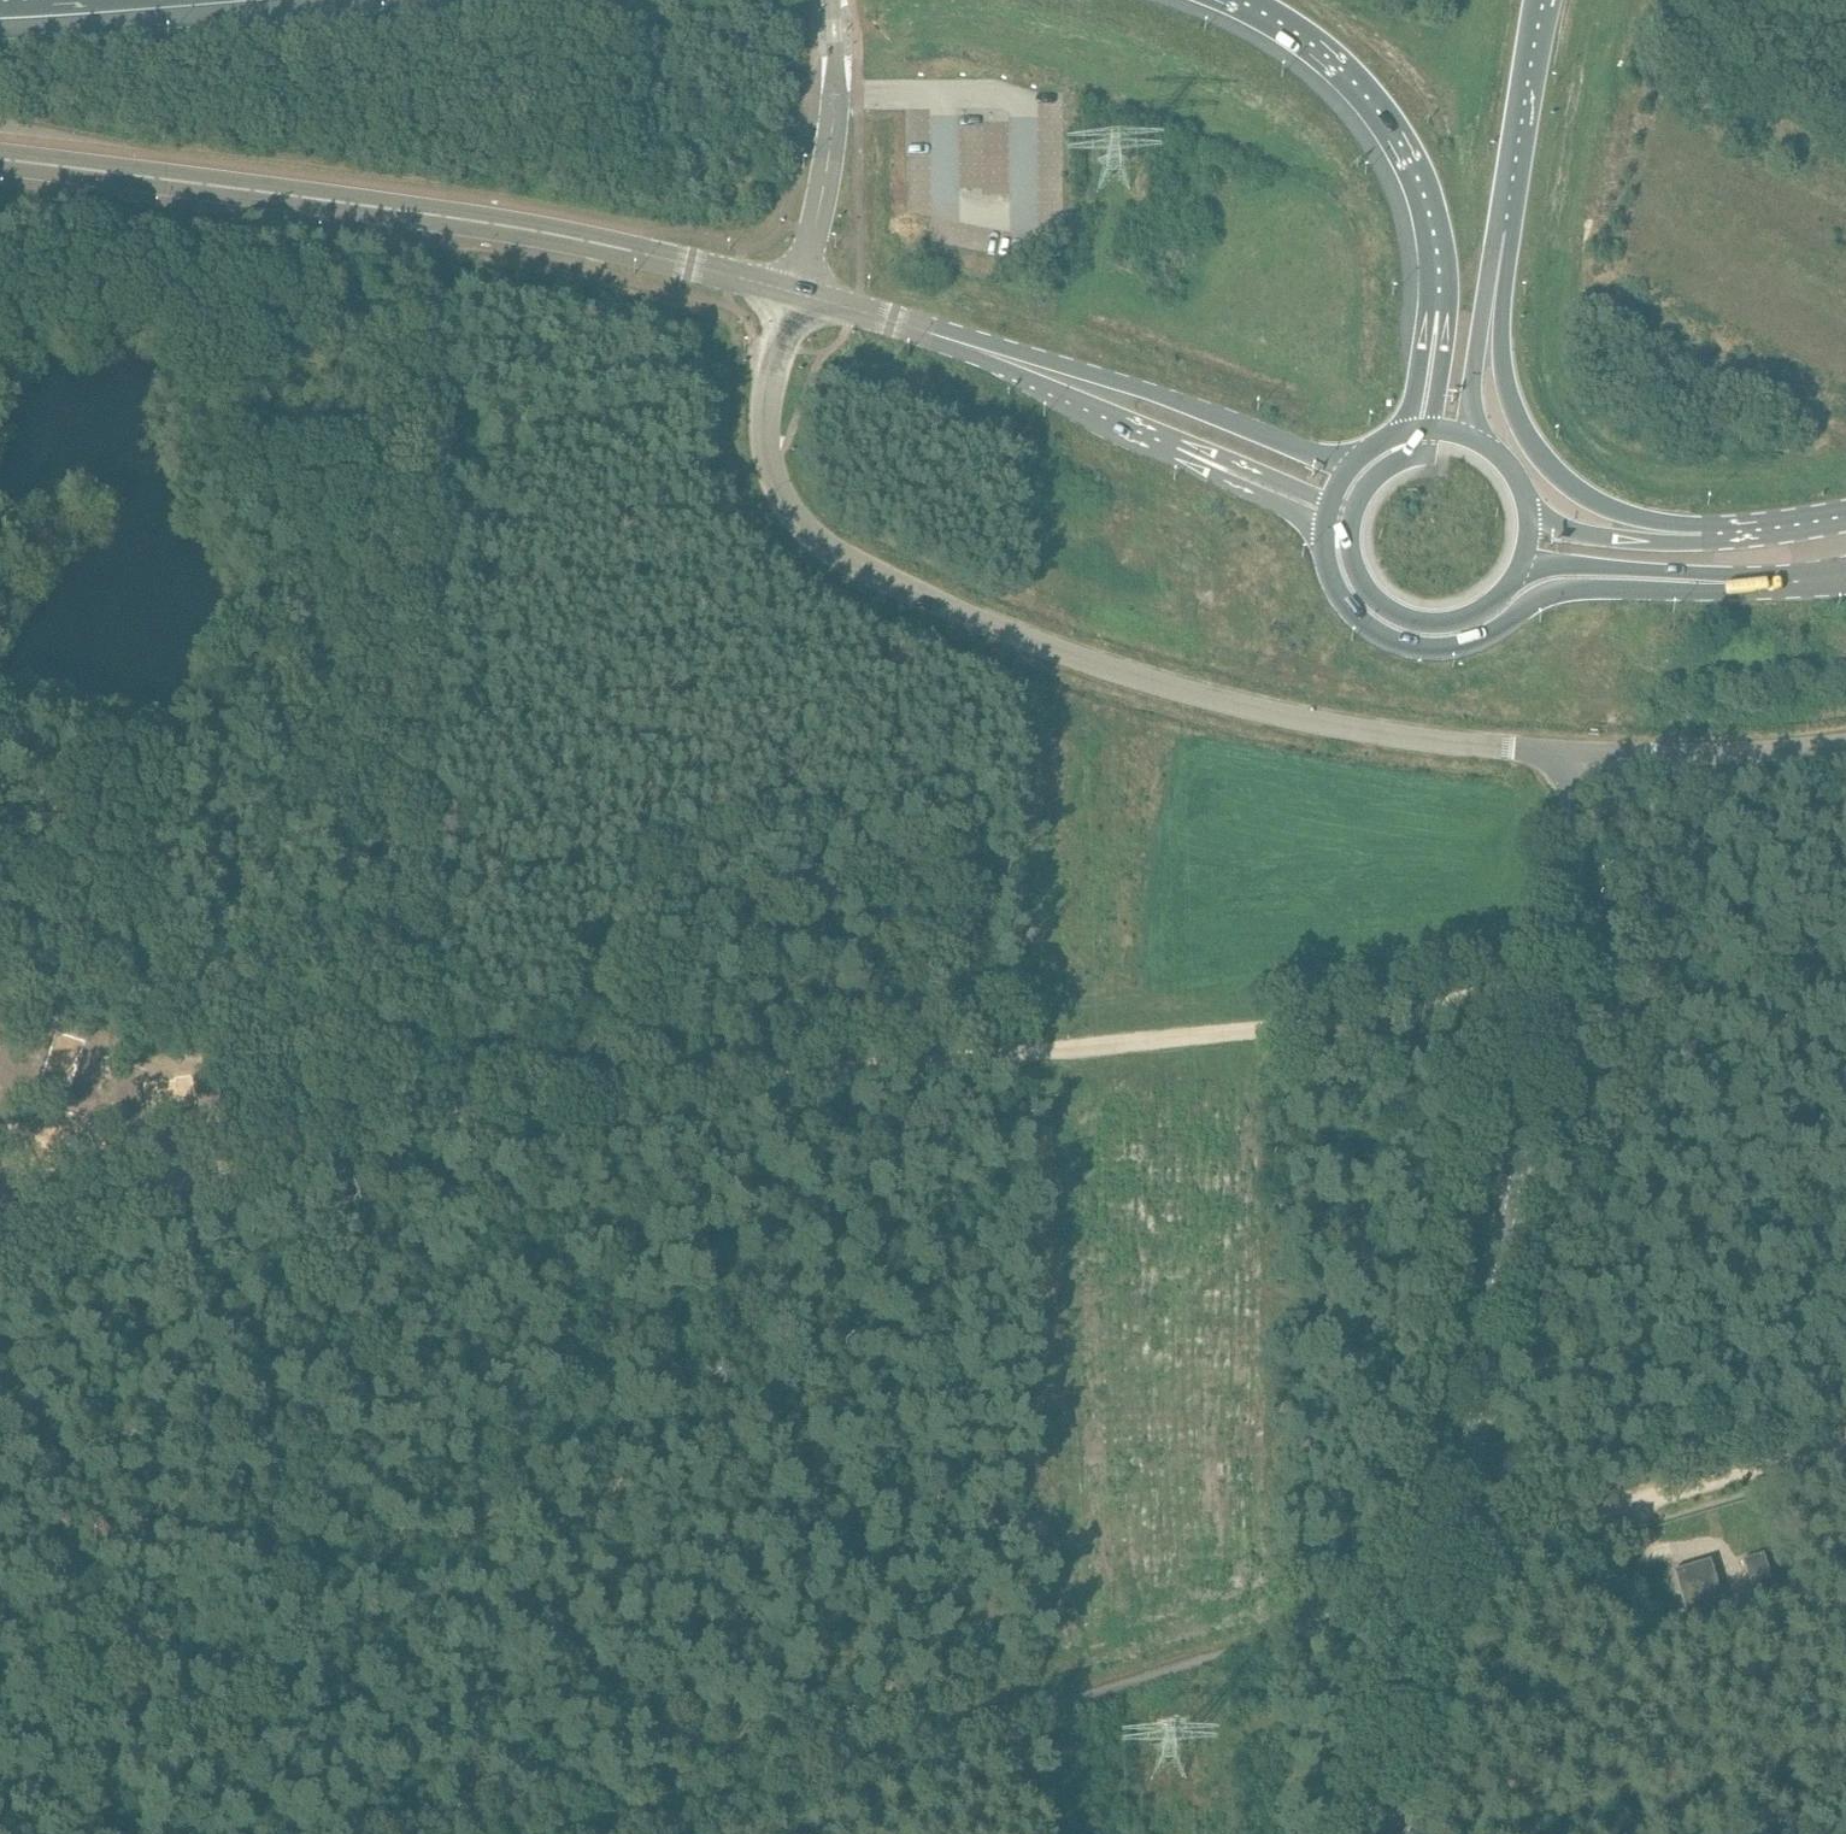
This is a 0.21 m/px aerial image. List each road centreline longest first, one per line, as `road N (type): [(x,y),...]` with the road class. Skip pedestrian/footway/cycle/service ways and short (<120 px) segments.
road 1 (track): [(0,1243),(350,1116),(1373,1018),(1550,978)]
road 2 (unclassified): [(1402,1833),(1590,756)]
road 3 (unclassified): [(1590,756),(1334,724),(1165,682),(975,614),(846,557),(807,527),(774,474),(765,431)]
road 4 (tertiary): [(797,292),(691,263),(353,202),(0,156)]
road 5 (trunk): [(1325,528),(1327,565),(1343,601),(1391,640),(1431,650),(1477,640),(1549,592),(1700,590),(1738,582)]
road 6 (tertiary): [(1353,463),(1260,436),(1147,389),(928,332)]
road 7 (track): [(1450,1561),(1845,1443)]
road 8 (motorway): [(1262,0),(1331,46),(1404,132),(1443,230),(1448,311)]
road 9 (motorway): [(1695,534),(1619,513),(1570,488),(1530,444),(1508,398),(1486,306)]
road 10 (motorway): [(1486,306),(1533,0)]
road 11 (unclassified): [(797,292),(830,158),(832,0)]
road 12 (tertiary): [(928,332),(1181,440)]
road 13 (unclassified): [(1845,746),(1590,756)]
road 14 (trunk): [(1352,521),(1355,562),(1370,596),(1404,616),(1453,621),(1476,613),(1519,569)]
road 15 (trunk): [(1519,569),(1552,562),(1738,582)]
road 16 (tertiary): [(1181,440),(1225,479),(1325,528)]
road 17 (trunk): [(1695,534),(1612,537),(1529,519)]
road 18 (tertiary): [(1181,440),(1330,503)]
road 19 (trunk): [(1845,516),(1695,534)]
road 20 (unclassified): [(797,292),(765,431)]
road 21 (tertiary): [(928,332),(797,292)]
road 22 (motorway): [(1448,311),(1423,334),(1402,433)]
road 23 (motorway): [(1474,439),(1471,398),(1486,306)]
road 24 (trunk): [(1429,429),(1418,452),(1376,477),(1352,521)]

